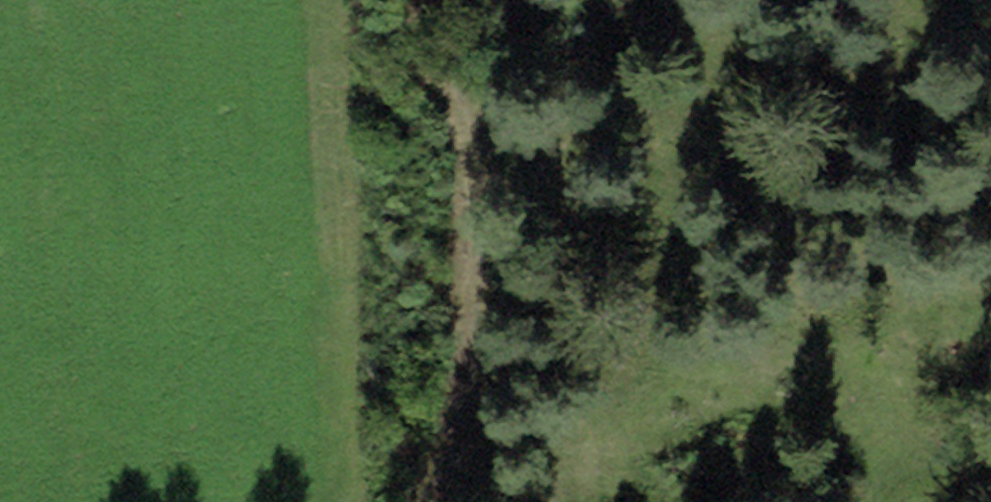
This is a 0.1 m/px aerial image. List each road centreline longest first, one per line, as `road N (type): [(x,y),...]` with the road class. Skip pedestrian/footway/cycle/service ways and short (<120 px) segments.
road 1 (track): [(417,0),(414,24),(470,135),(499,293),(458,464),(432,501)]
road 2 (track): [(855,501),(990,411)]

